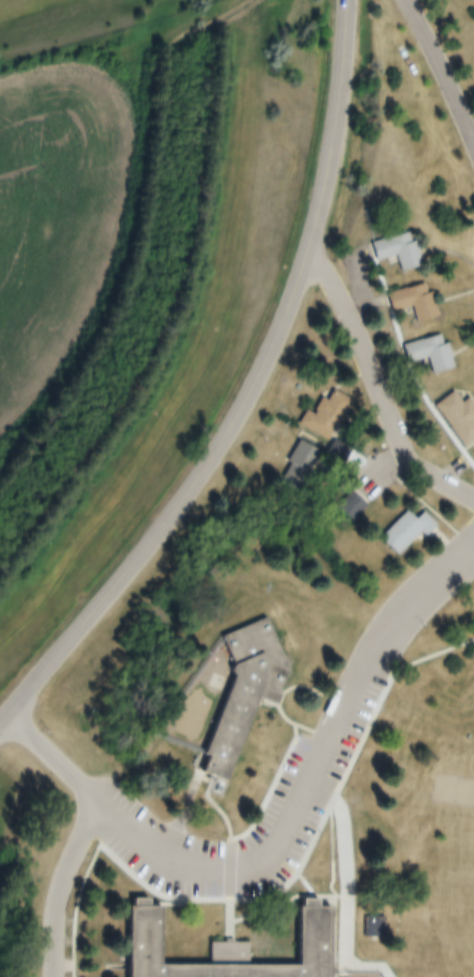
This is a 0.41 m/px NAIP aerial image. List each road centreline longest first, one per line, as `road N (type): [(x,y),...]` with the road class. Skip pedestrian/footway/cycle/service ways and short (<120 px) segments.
road 1 (tertiary): [(0,720),(191,487),(265,358),(317,211),(336,109),(344,0)]
road 2 (residential): [(54,976),(57,904),(102,804),(181,867),(239,869),(261,860),(284,836),(389,617),(414,586),(473,540)]
road 3 (residential): [(473,501),(402,452),(350,323),(321,272),(301,264)]
road 4 (residential): [(403,0),(473,146)]
road 5 (residential): [(3,716),(102,804)]

